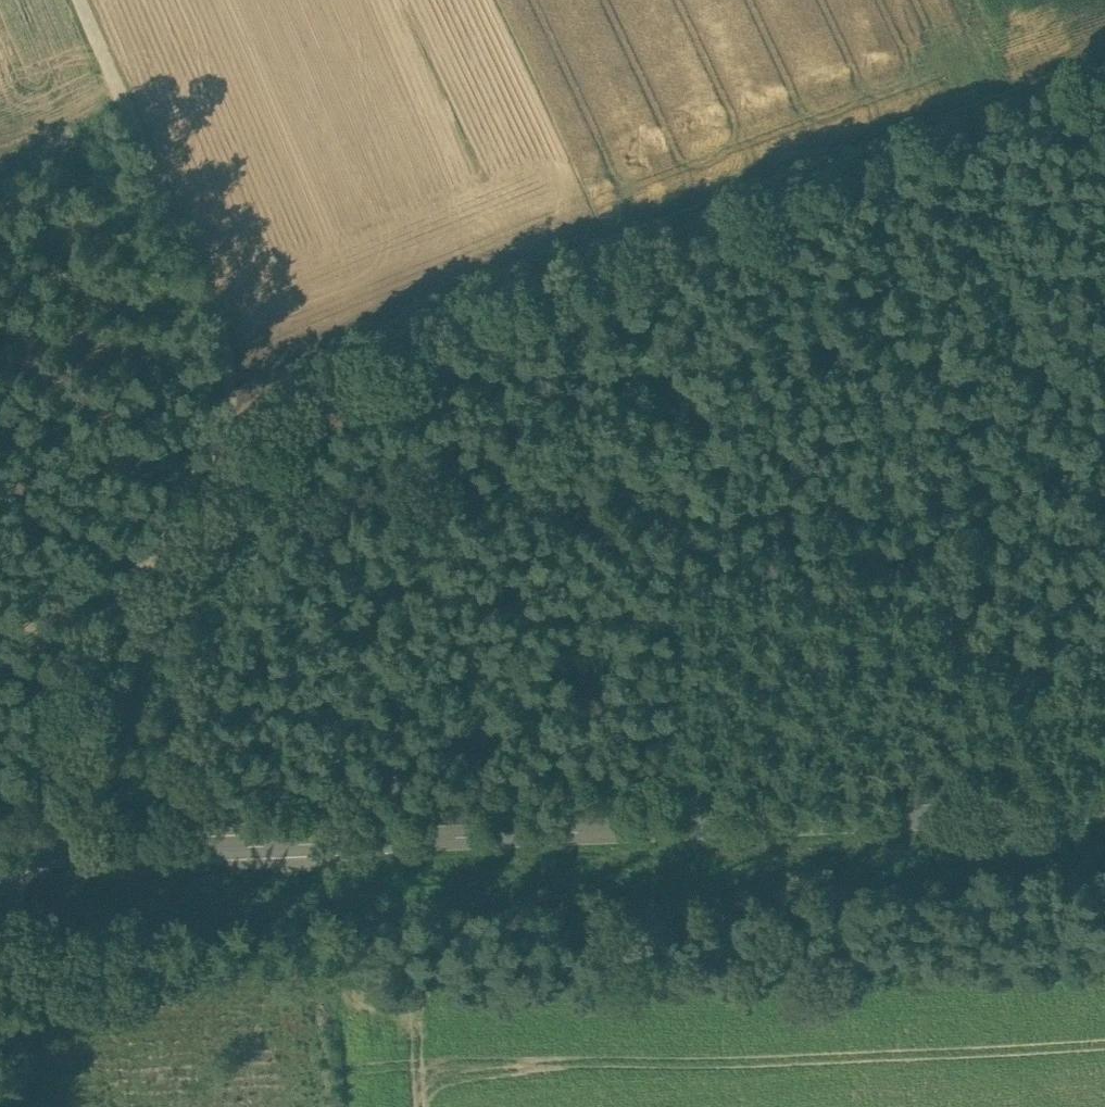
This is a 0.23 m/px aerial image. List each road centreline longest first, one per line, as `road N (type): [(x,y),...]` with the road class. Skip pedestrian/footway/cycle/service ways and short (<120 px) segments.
road 1 (tertiary): [(14,857),(1104,806)]
road 2 (unclassified): [(241,399),(425,312),(1104,61)]
road 3 (unclassified): [(14,857),(42,768),(136,580),(241,399)]
road 4 (unclassified): [(241,399),(226,340),(82,0)]
road 5 (unclassified): [(22,1106),(14,857)]

